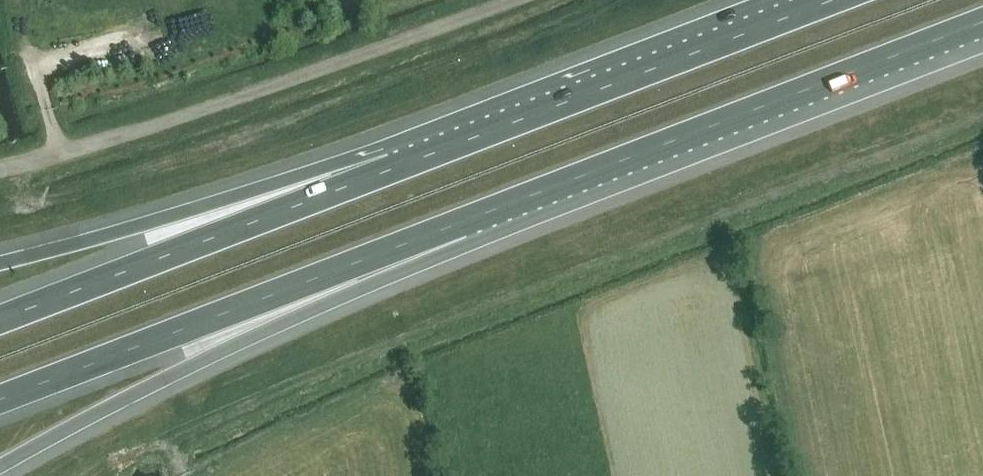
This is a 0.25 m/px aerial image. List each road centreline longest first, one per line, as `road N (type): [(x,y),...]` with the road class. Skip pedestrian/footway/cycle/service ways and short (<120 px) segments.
road 1 (motorway): [(461,223),(982,22)]
road 2 (unclassified): [(0,171),(513,0)]
road 3 (motorway): [(0,466),(461,223)]
road 4 (motorway): [(0,399),(461,223)]
road 5 (motorway): [(834,0),(396,169)]
road 6 (motorway): [(396,169),(0,320)]
road 7 (motorway): [(396,169),(0,263)]

